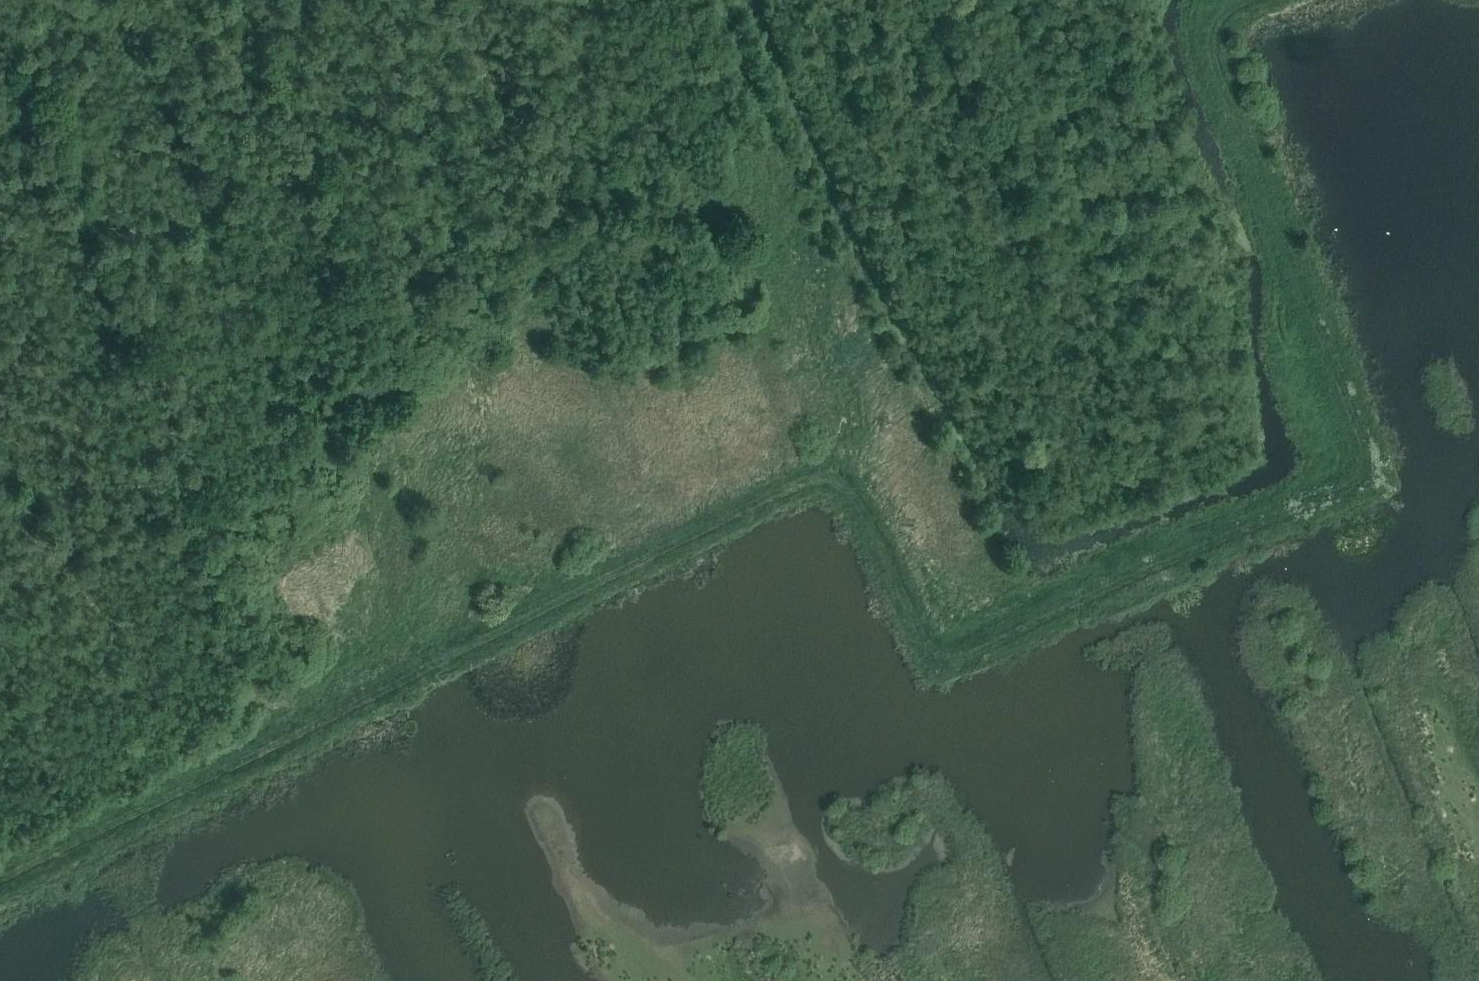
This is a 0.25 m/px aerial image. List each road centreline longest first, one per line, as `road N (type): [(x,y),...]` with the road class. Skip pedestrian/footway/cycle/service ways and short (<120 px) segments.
road 1 (track): [(0,886),(820,477),(846,484),(873,518),(934,649),(946,654),(1355,486),(1364,479),(1363,442),(1209,44),(1212,26),(1246,0)]

